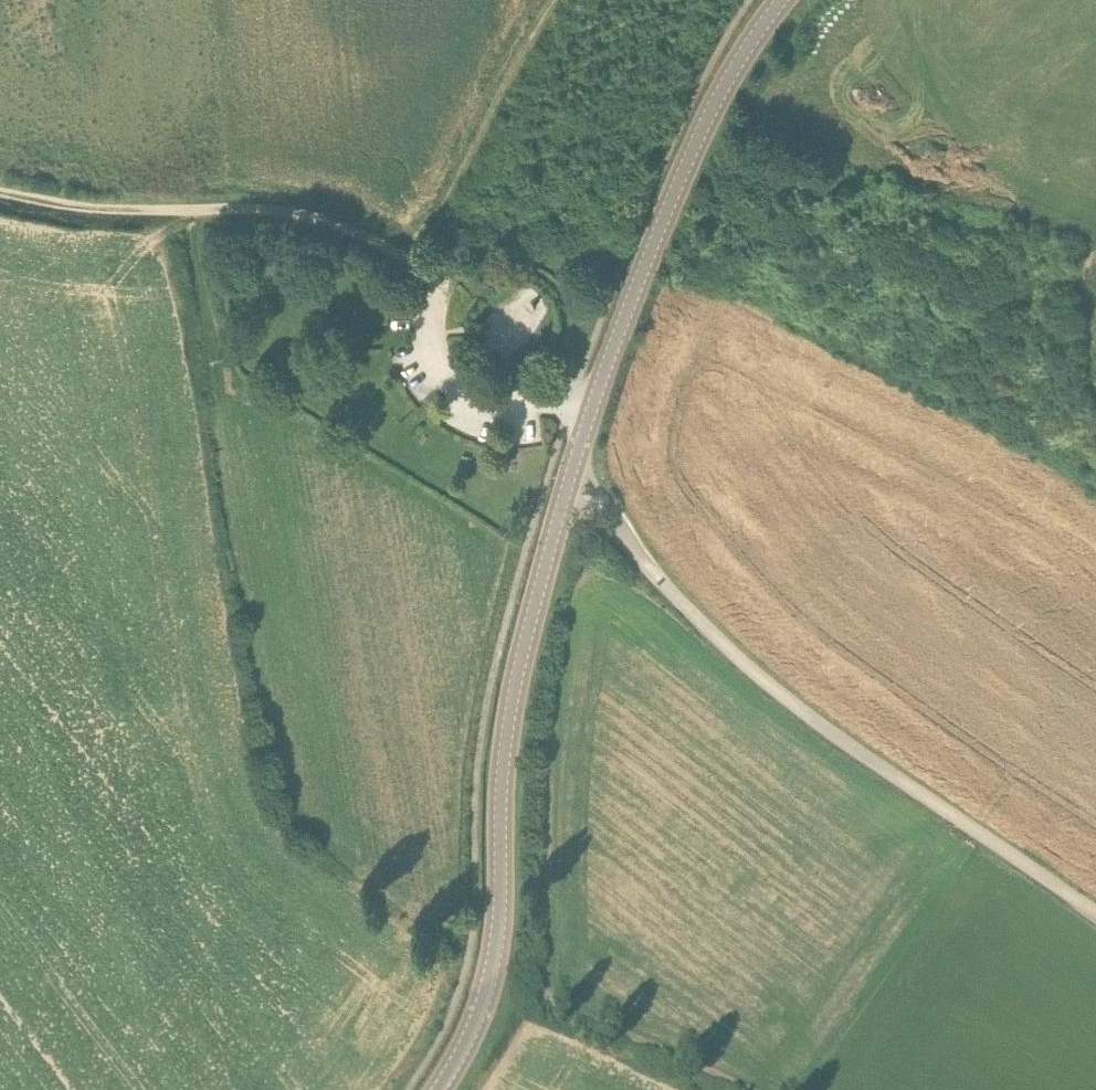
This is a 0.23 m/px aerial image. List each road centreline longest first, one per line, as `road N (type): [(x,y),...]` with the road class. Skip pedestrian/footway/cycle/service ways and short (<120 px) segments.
road 1 (unclassified): [(1095,915),(753,672),(569,484)]
road 2 (tertiary): [(437,1089),(491,977),(510,716),(569,484)]
road 3 (tertiary): [(569,484),(688,163),(736,69),(783,0)]
road 4 (track): [(431,299),(427,281),(404,257),(301,216),(103,211),(0,194)]
road 5 (track): [(224,403),(192,225)]

